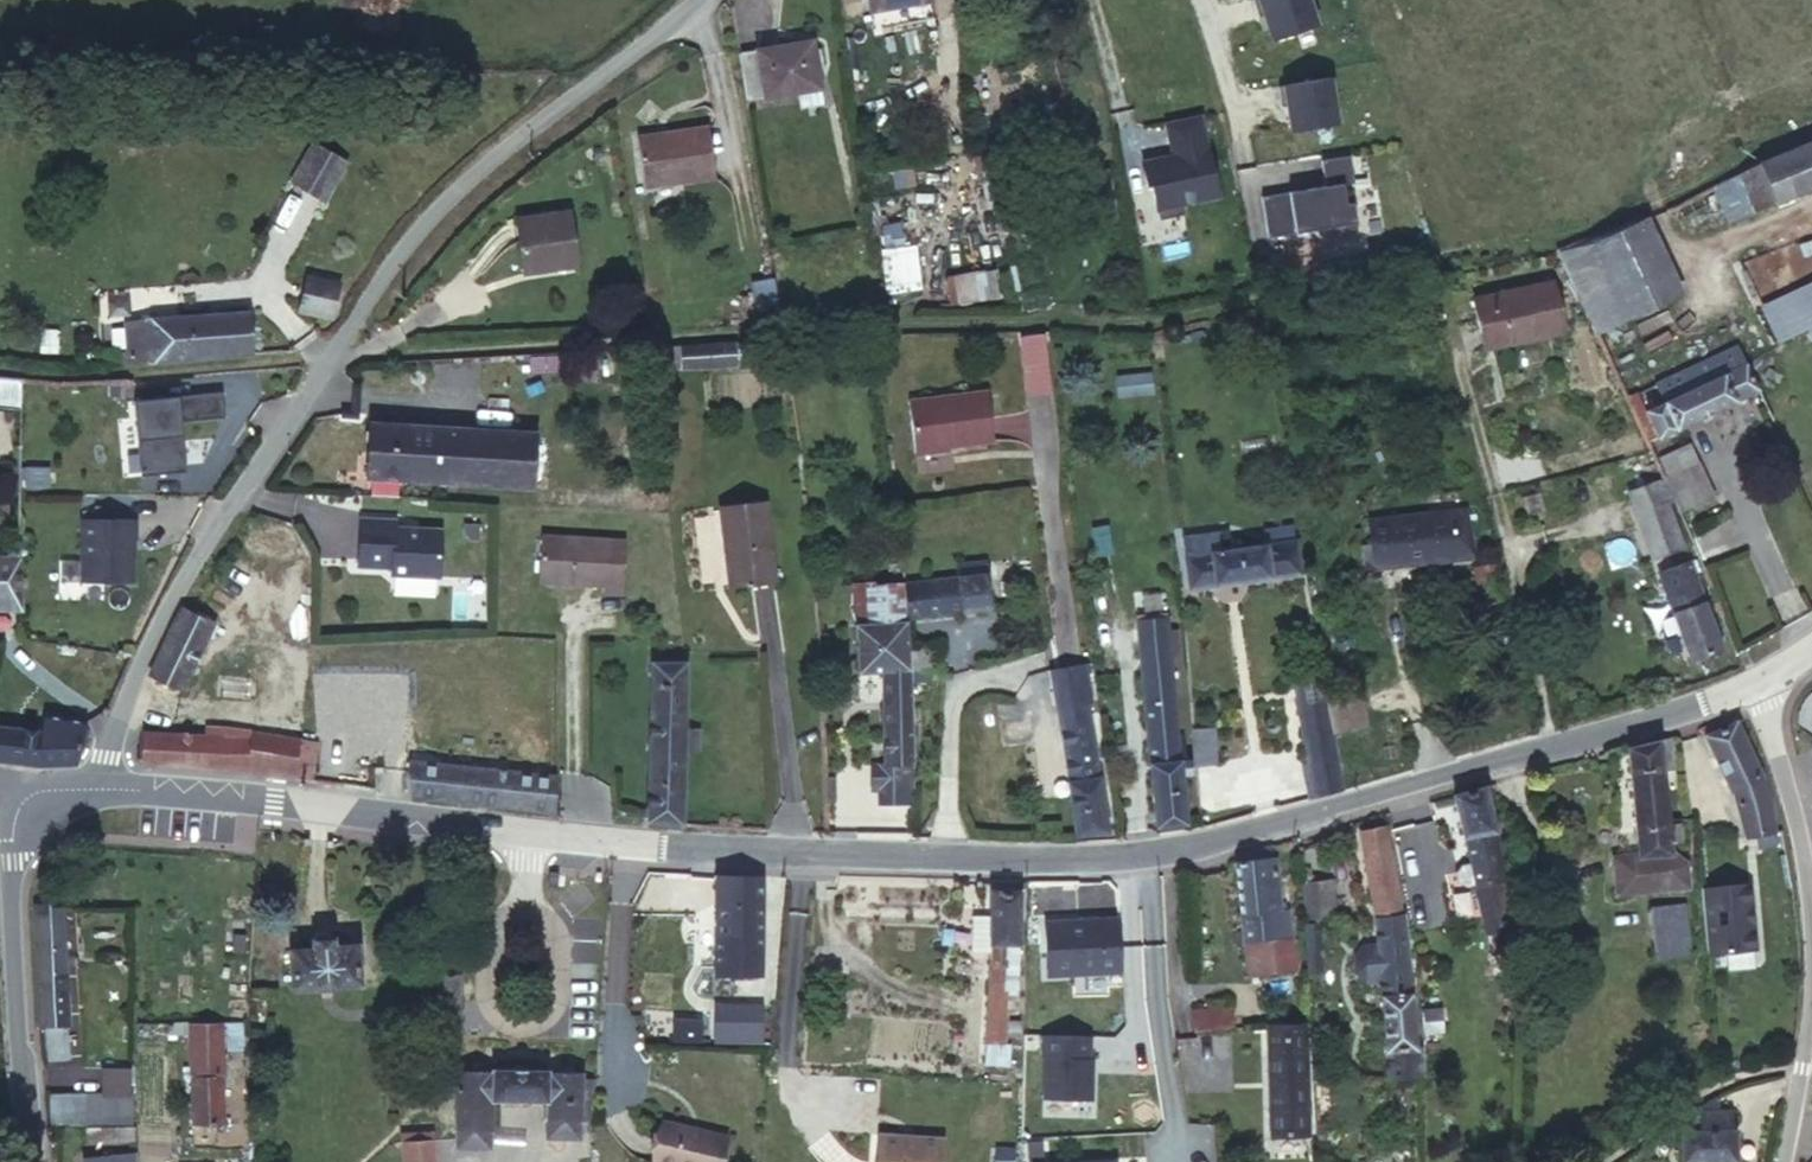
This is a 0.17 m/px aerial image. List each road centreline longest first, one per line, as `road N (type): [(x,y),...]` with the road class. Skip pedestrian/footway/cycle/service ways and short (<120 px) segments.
road 1 (tertiary): [(526,833),(800,852),(1150,853),(1704,701),(1754,679)]
road 2 (residential): [(94,787),(133,669),(226,503),(457,186),(693,0)]
road 3 (residential): [(1780,1161),(1806,1018),(1806,881),(1754,679)]
road 4 (tertiary): [(94,787),(183,790),(526,833)]
road 5 (tertiary): [(31,1161),(10,866),(13,822),(26,796)]
road 6 (unclassified): [(518,895),(493,925),(486,951),(493,1008),(507,1025),(536,1025),(555,992),(555,957),(540,922)]

